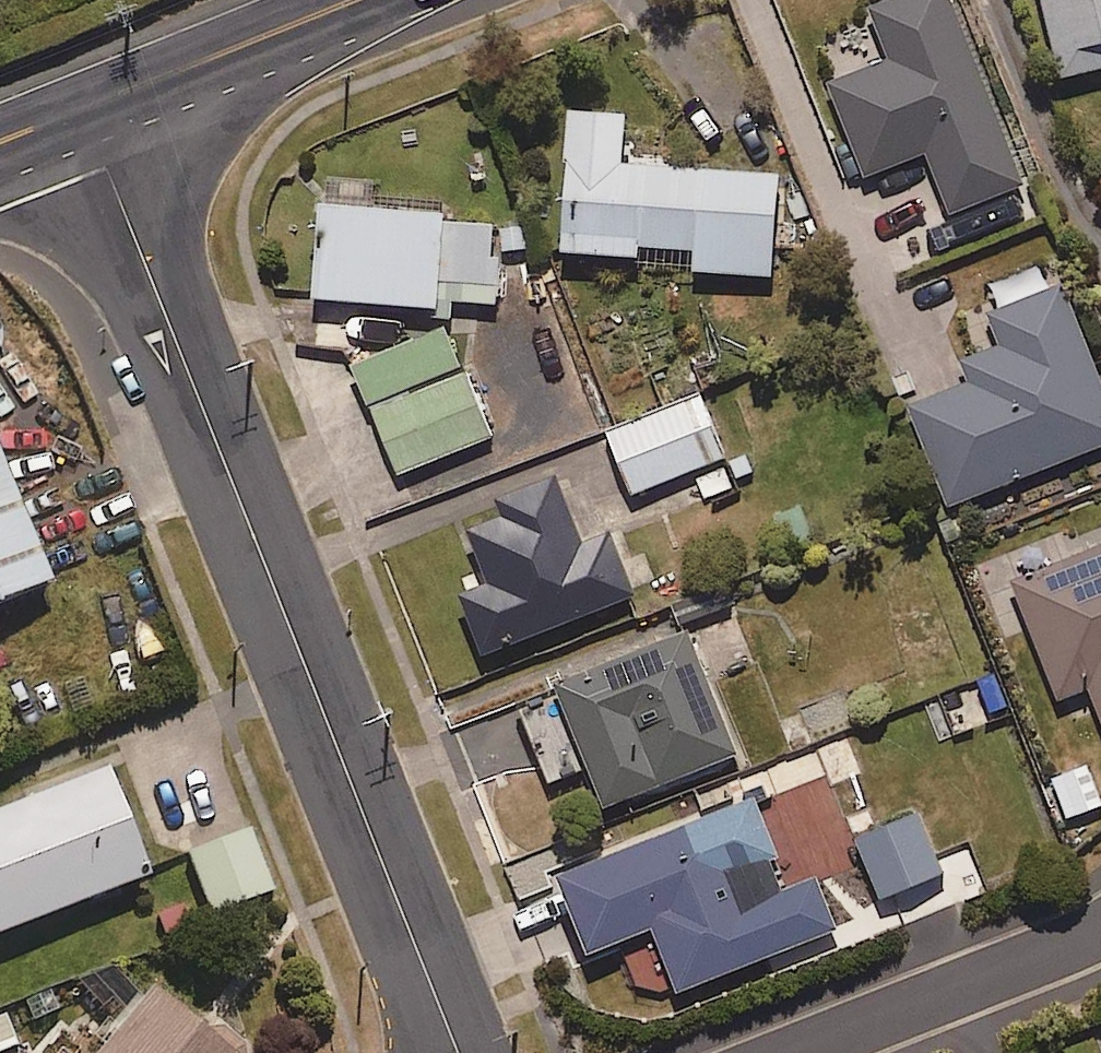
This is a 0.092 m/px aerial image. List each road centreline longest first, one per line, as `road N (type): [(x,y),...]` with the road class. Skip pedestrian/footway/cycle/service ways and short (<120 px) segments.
road 1 (residential): [(86,109),(455,1052)]
road 2 (residential): [(1100,918),(781,1052)]
road 3 (secondary): [(353,0),(86,109)]

